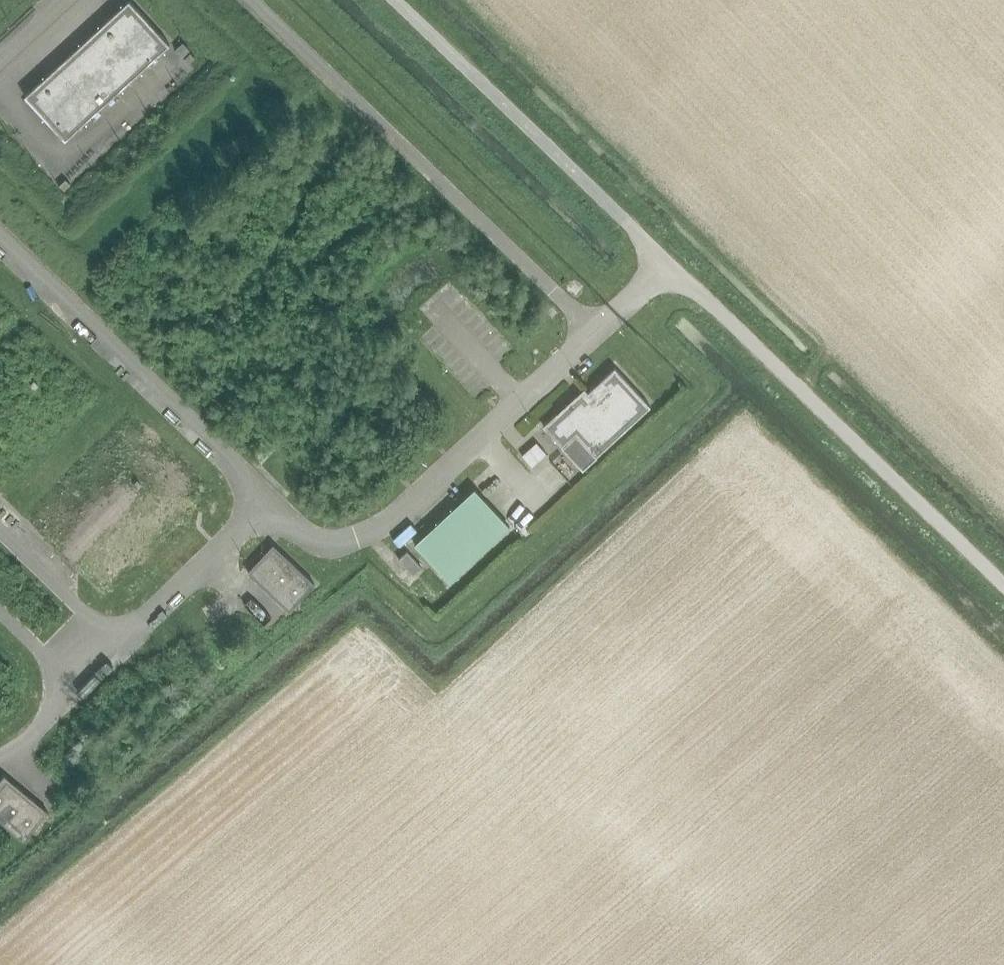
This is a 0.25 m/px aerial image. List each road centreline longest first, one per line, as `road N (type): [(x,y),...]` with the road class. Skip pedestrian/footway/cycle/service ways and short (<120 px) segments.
road 1 (unclassified): [(1003,587),(394,0)]

